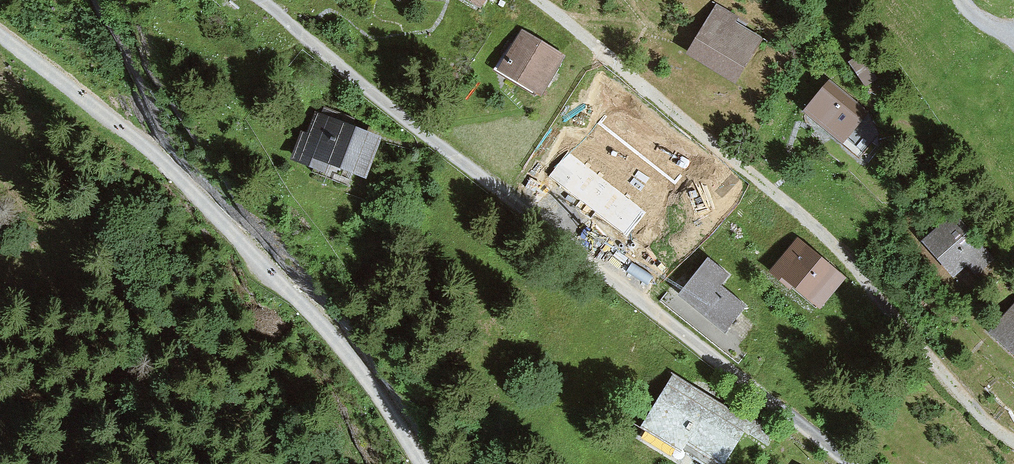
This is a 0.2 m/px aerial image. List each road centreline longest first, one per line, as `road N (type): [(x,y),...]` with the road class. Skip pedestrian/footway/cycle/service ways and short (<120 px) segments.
road 1 (track): [(249,0),(847,463)]
road 2 (track): [(1013,442),(986,423),(833,247),(539,0)]
road 3 (track): [(419,463),(363,374),(142,145),(0,37)]

